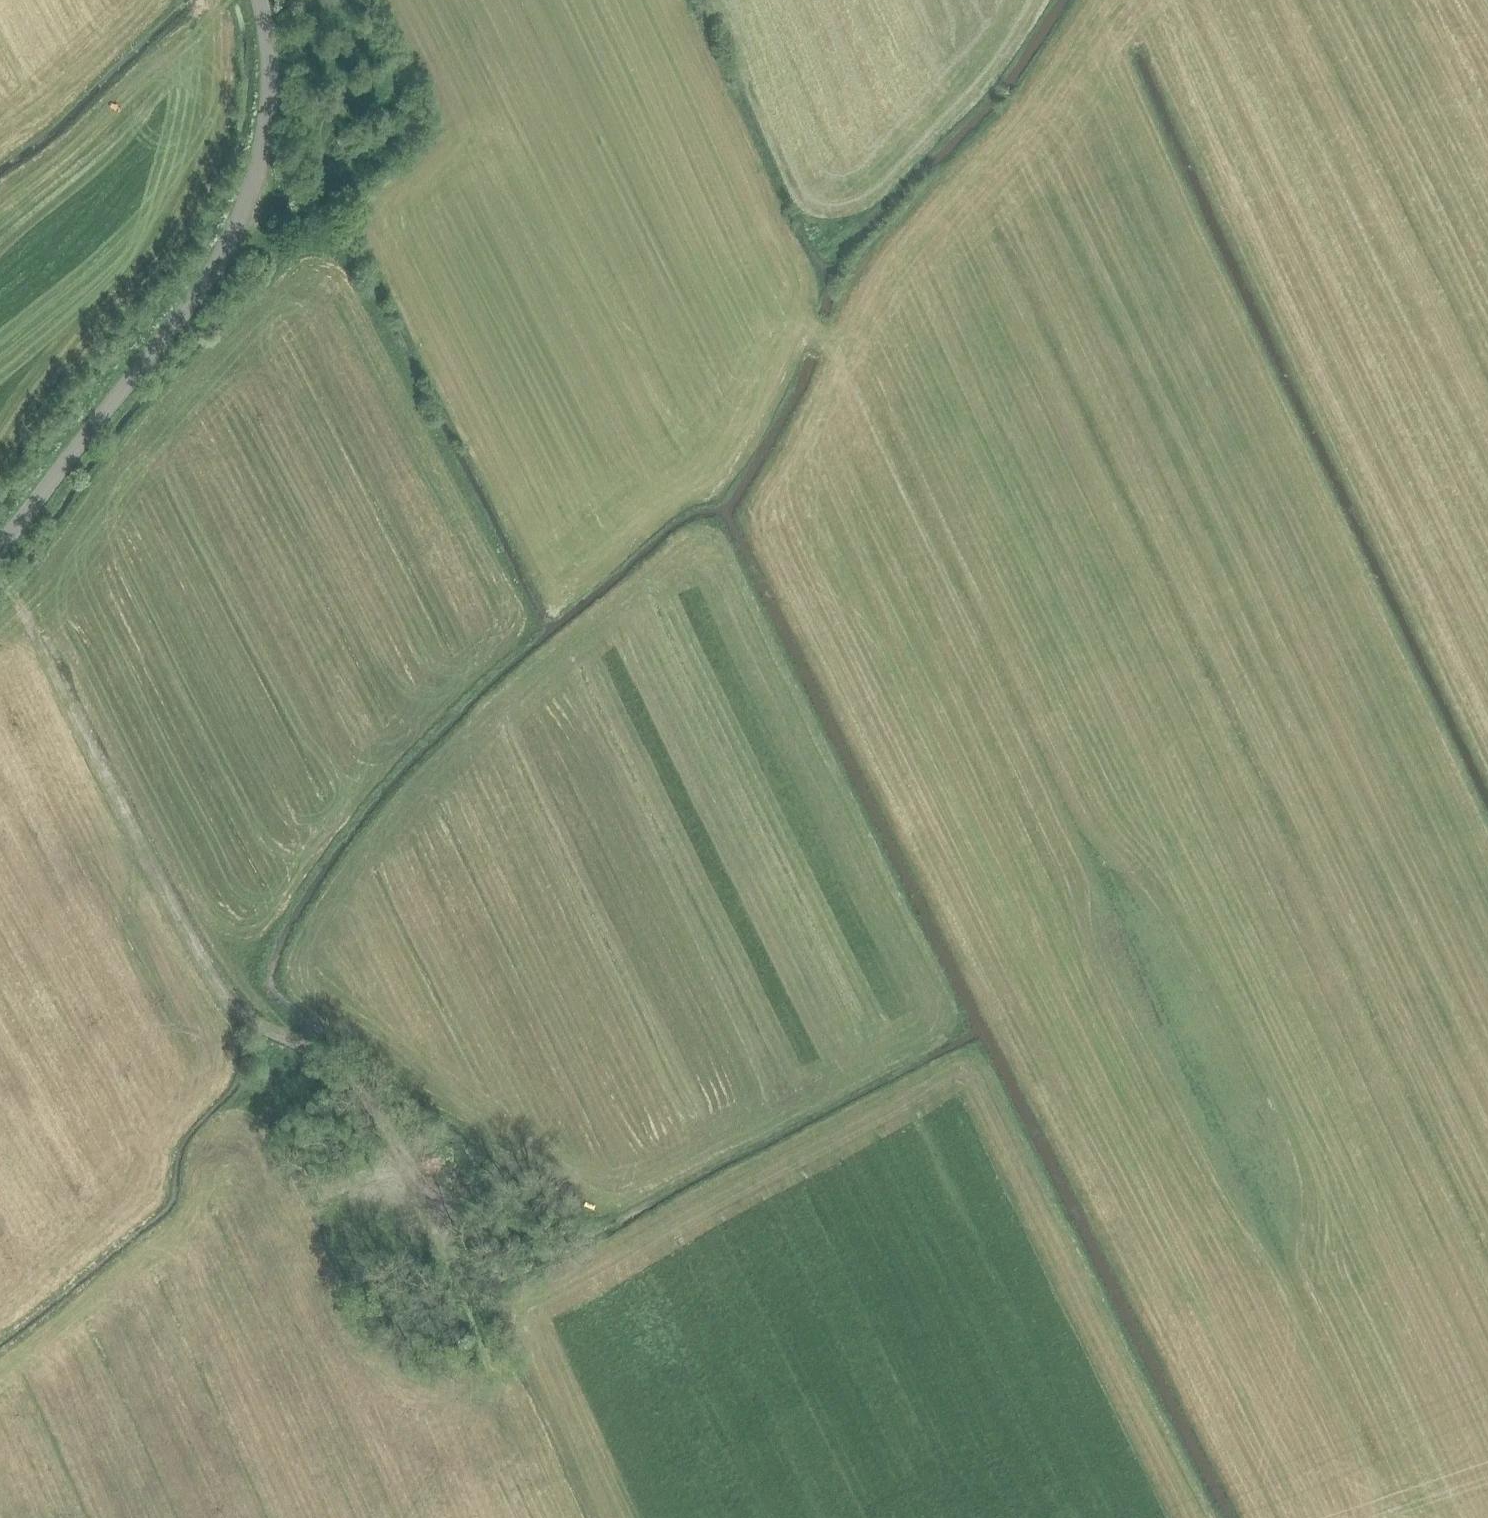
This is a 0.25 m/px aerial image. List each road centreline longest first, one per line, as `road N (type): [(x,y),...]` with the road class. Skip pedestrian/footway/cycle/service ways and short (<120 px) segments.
road 1 (unclassified): [(0,552),(242,198),(252,100),(240,0)]

